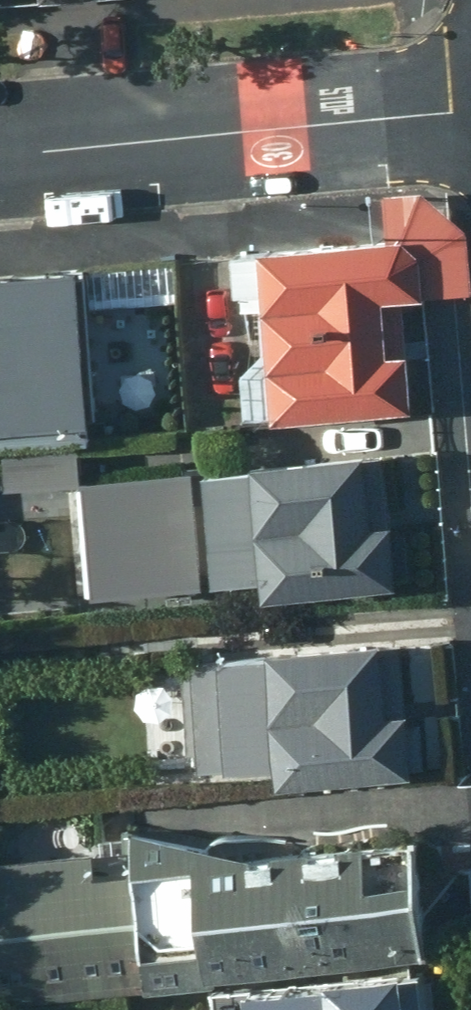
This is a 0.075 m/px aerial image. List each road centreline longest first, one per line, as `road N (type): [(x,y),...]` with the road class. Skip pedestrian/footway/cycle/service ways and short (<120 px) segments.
road 1 (residential): [(0,153),(470,110)]

